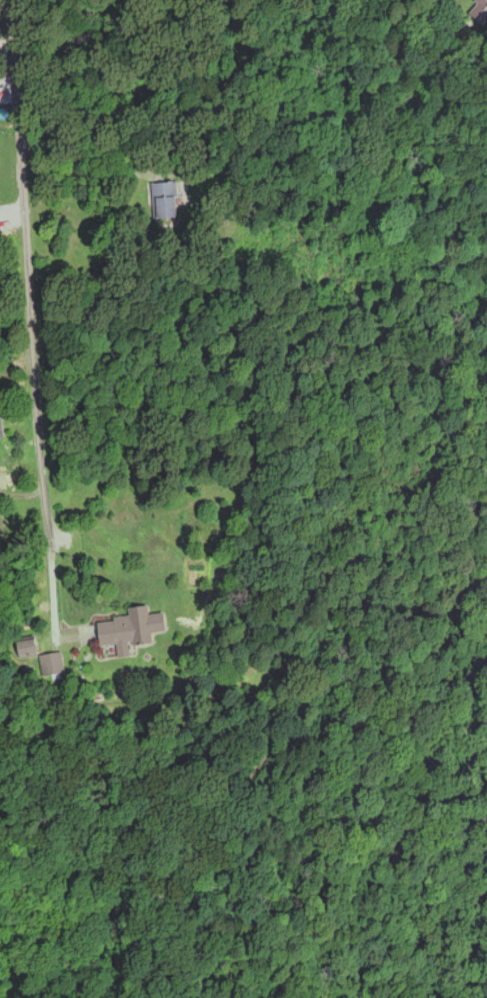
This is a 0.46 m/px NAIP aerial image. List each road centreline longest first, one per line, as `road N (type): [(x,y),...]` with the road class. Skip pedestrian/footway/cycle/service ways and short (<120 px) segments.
road 1 (residential): [(53,630),(20,144),(2,0)]

